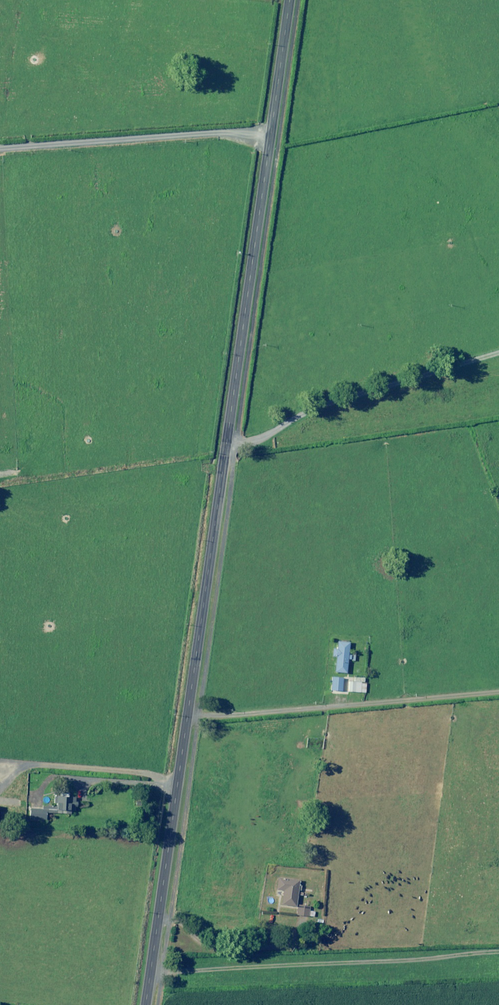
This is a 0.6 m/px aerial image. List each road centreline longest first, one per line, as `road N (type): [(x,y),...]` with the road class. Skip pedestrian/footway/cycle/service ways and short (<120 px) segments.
road 1 (tertiary): [(146,1004),(290,0)]
road 2 (track): [(498,959),(151,973)]
road 3 (track): [(187,716),(498,689)]
road 4 (track): [(498,354),(327,401),(267,436),(227,442)]
road 5 (track): [(0,150),(219,133),(270,140)]

